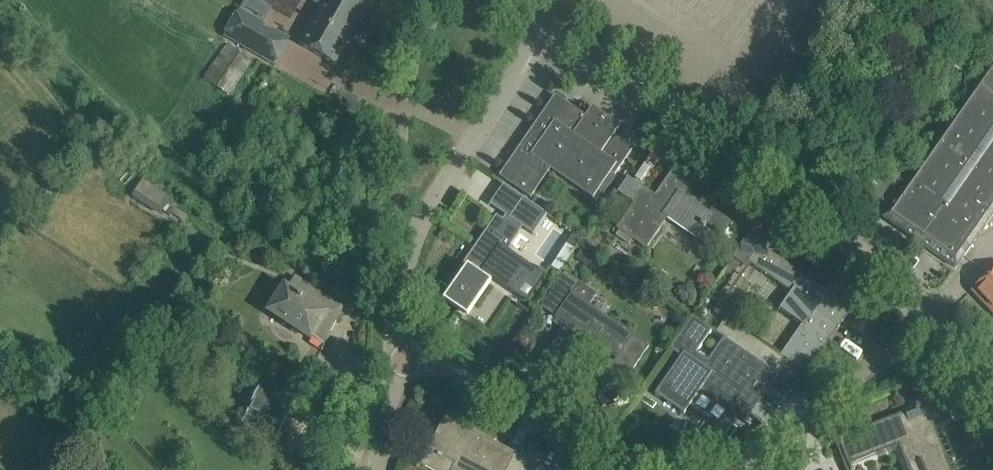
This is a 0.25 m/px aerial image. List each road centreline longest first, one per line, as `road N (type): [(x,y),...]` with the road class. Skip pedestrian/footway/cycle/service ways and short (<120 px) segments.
road 1 (residential): [(928,328),(698,129),(543,18)]
road 2 (residential): [(395,360),(408,243),(543,18)]
road 3 (residential): [(395,360),(438,371),(623,469)]
road 4 (residential): [(742,469),(928,328)]

